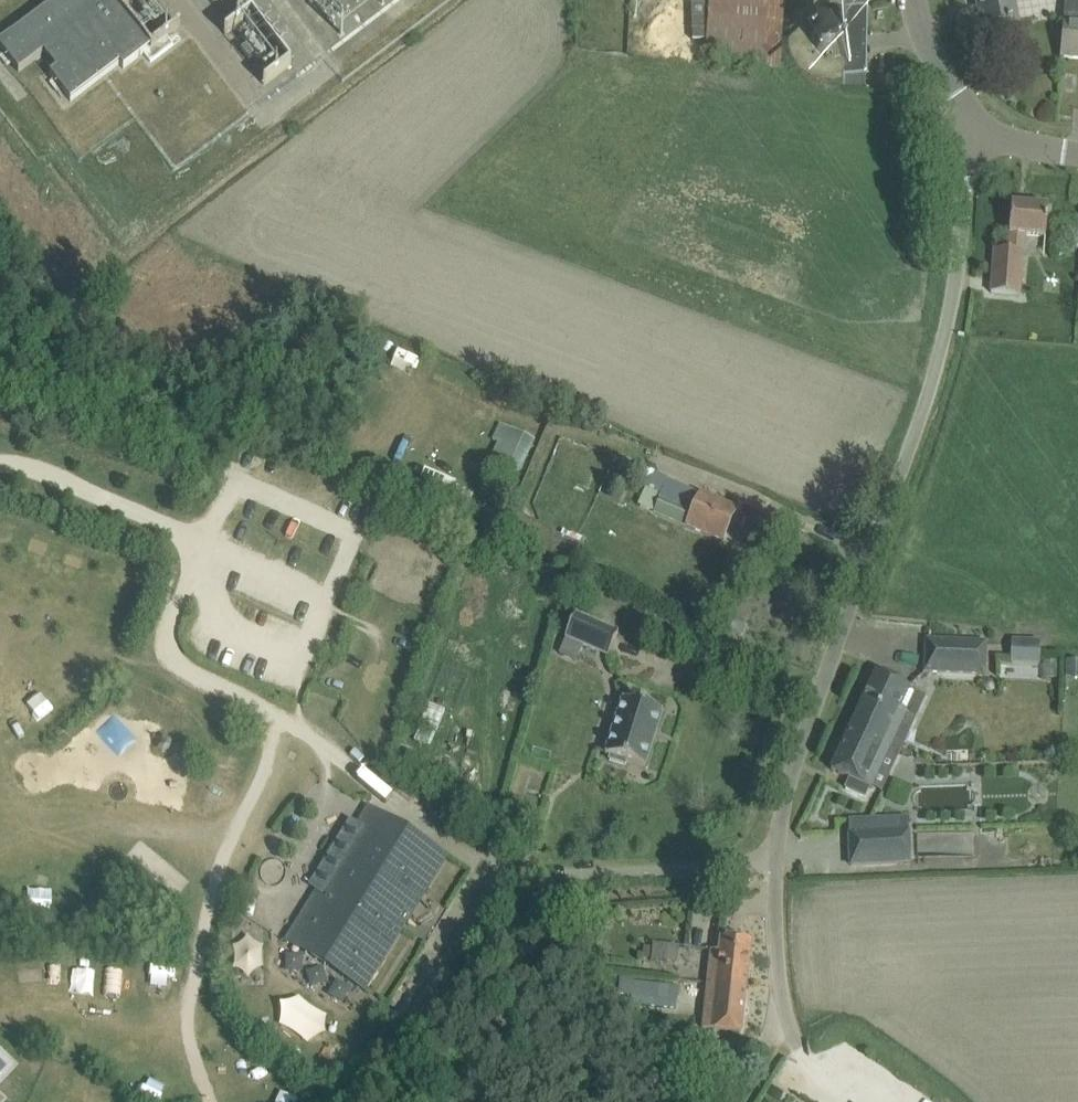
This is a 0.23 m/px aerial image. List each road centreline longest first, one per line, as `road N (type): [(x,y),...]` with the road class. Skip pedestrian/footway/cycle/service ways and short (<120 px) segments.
road 1 (residential): [(794,1036),(775,919),(787,786),(931,386),(953,296),(964,180),(984,130)]
road 2 (track): [(260,706),(272,734),(266,770),(223,859),(191,996),(195,1060),(213,1101)]
road 3 (residential): [(984,130),(930,50),(913,0)]

